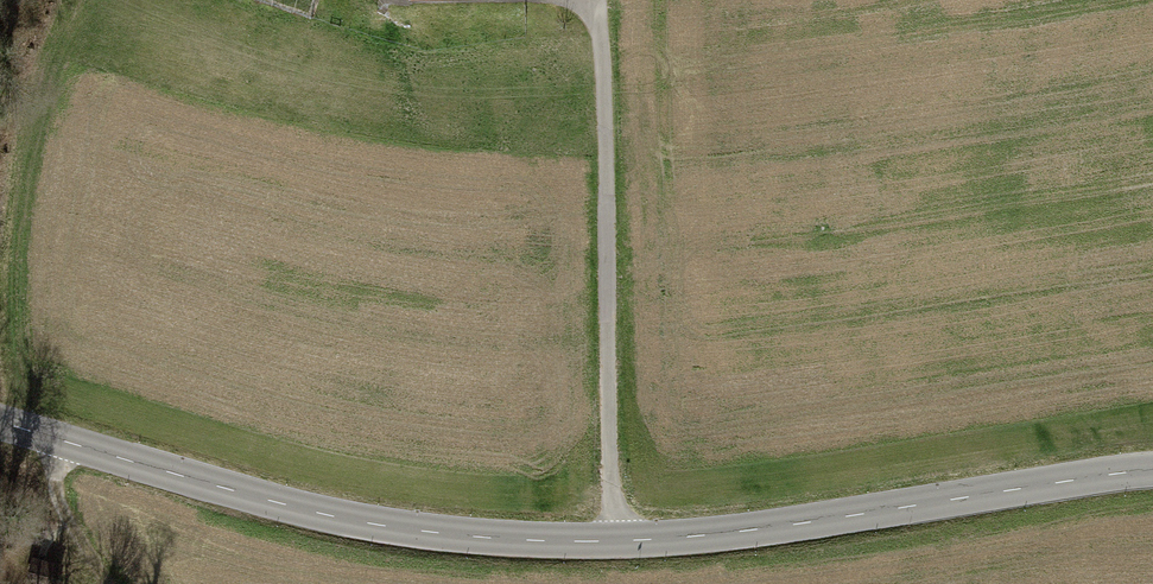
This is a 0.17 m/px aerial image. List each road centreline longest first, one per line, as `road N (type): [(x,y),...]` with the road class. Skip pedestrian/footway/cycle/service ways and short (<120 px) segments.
road 1 (tertiary): [(0,424),(368,525),(482,539),(617,542)]
road 2 (residential): [(602,0),(617,542)]
road 3 (tertiary): [(617,542),(750,531),(1152,471)]
road 4 (track): [(60,441),(64,512),(104,583)]

